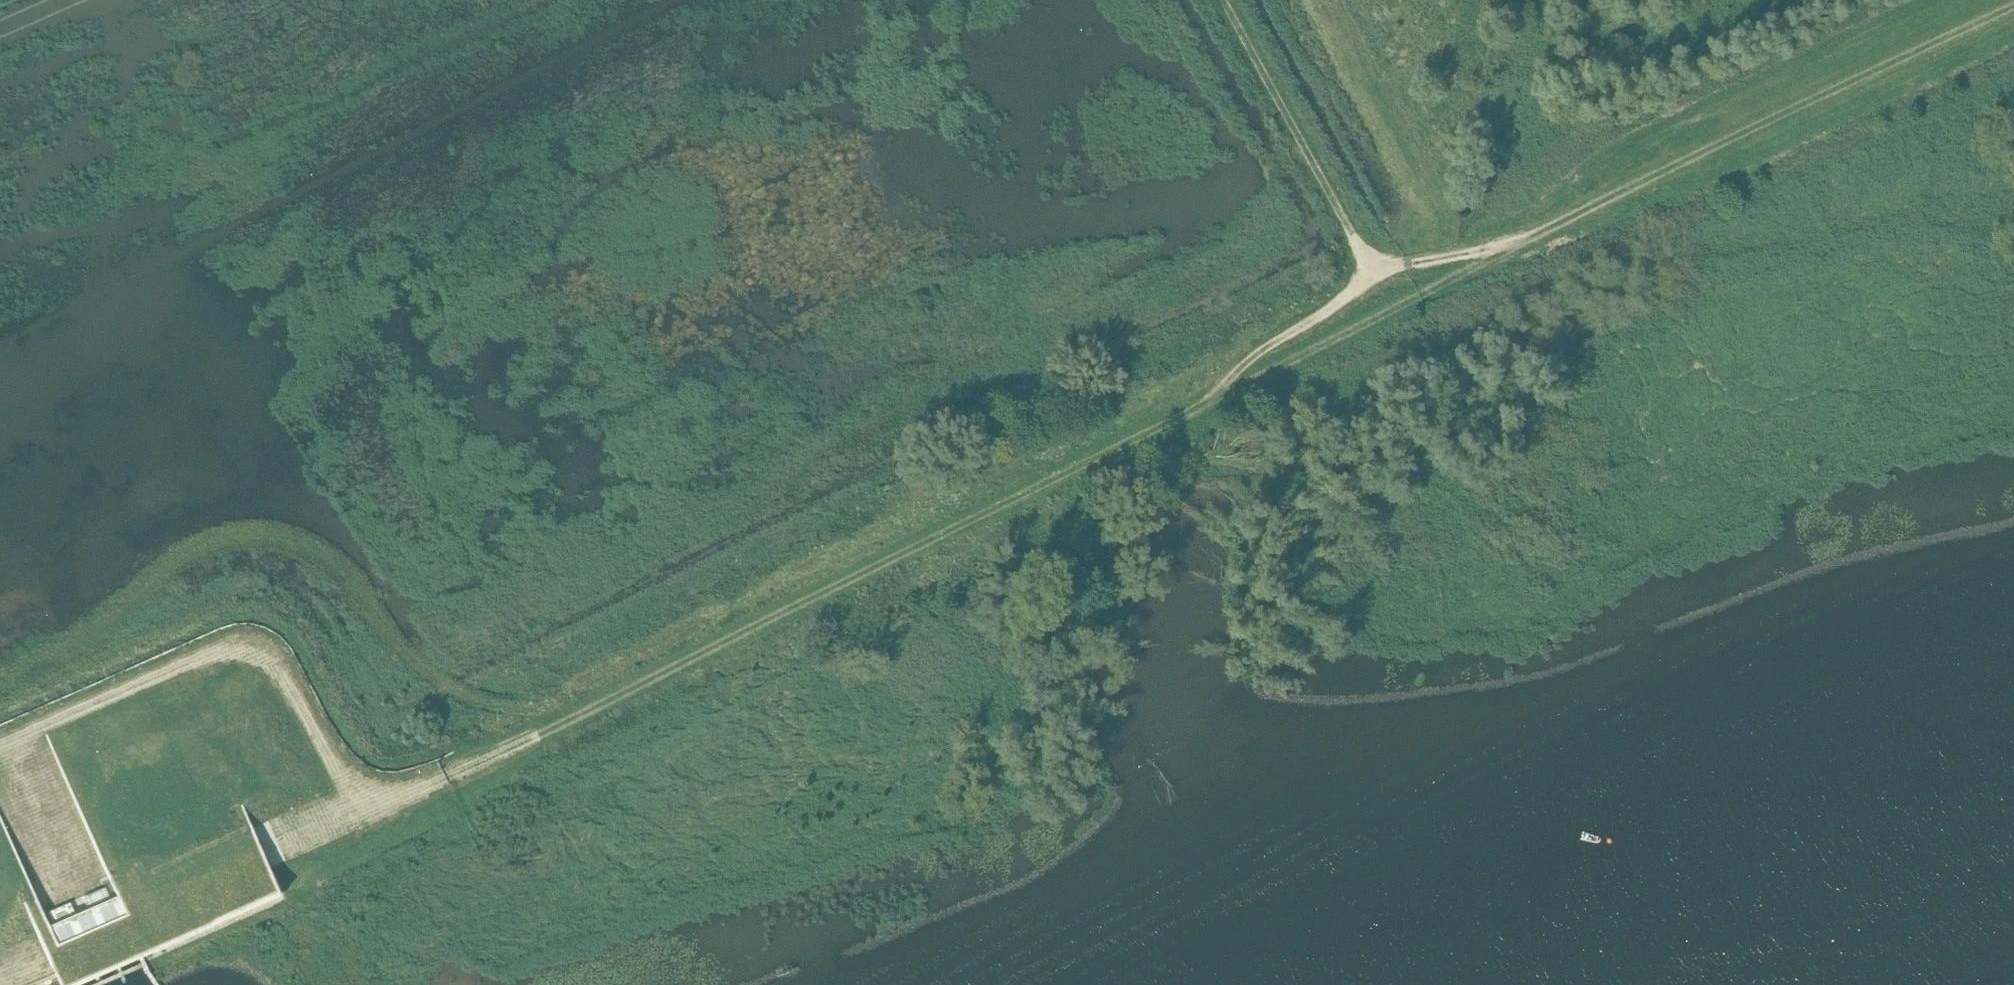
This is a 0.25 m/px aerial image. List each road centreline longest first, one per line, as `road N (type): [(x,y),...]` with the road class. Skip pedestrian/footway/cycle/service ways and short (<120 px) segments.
road 1 (track): [(0,740),(216,657),(267,685),(349,799),(377,814),(421,799),(1522,243)]
road 2 (track): [(592,711),(434,694),(410,673),(358,587),(292,537),(236,528),(178,559),(95,630),(0,674)]
road 3 (track): [(1375,272),(1522,243),(2013,7)]
road 4 (track): [(1223,0),(1375,272)]
road 5 (track): [(1375,272),(1177,419)]

